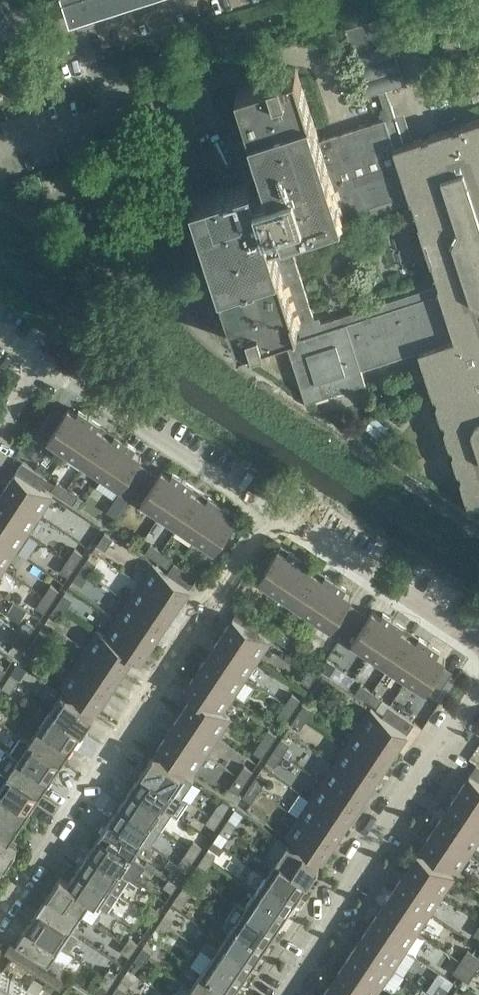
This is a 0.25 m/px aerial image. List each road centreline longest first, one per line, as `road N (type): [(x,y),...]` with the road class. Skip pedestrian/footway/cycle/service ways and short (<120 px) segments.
road 1 (residential): [(0,924),(271,513)]
road 2 (residential): [(281,994),(478,694)]
road 3 (residential): [(271,513),(41,369)]
road 4 (residential): [(478,656),(271,513)]
road 5 (unclassified): [(0,12),(44,34),(171,0)]

